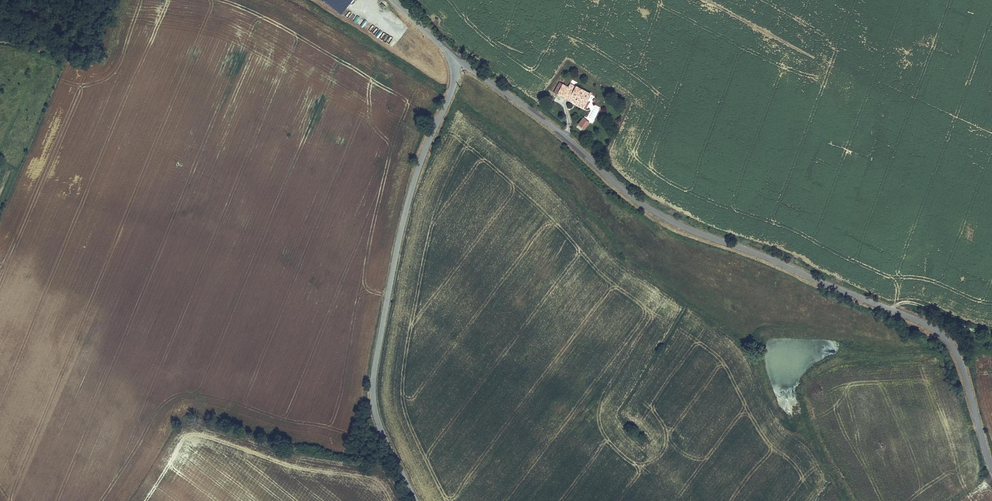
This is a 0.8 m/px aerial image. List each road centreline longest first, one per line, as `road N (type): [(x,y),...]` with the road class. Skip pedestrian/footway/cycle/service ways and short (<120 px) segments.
road 1 (tertiary): [(991,467),(966,377),(941,333),(638,200),(559,131),(456,63)]
road 2 (tertiary): [(415,500),(381,430),(372,369),(413,174),(450,96),(456,63)]

